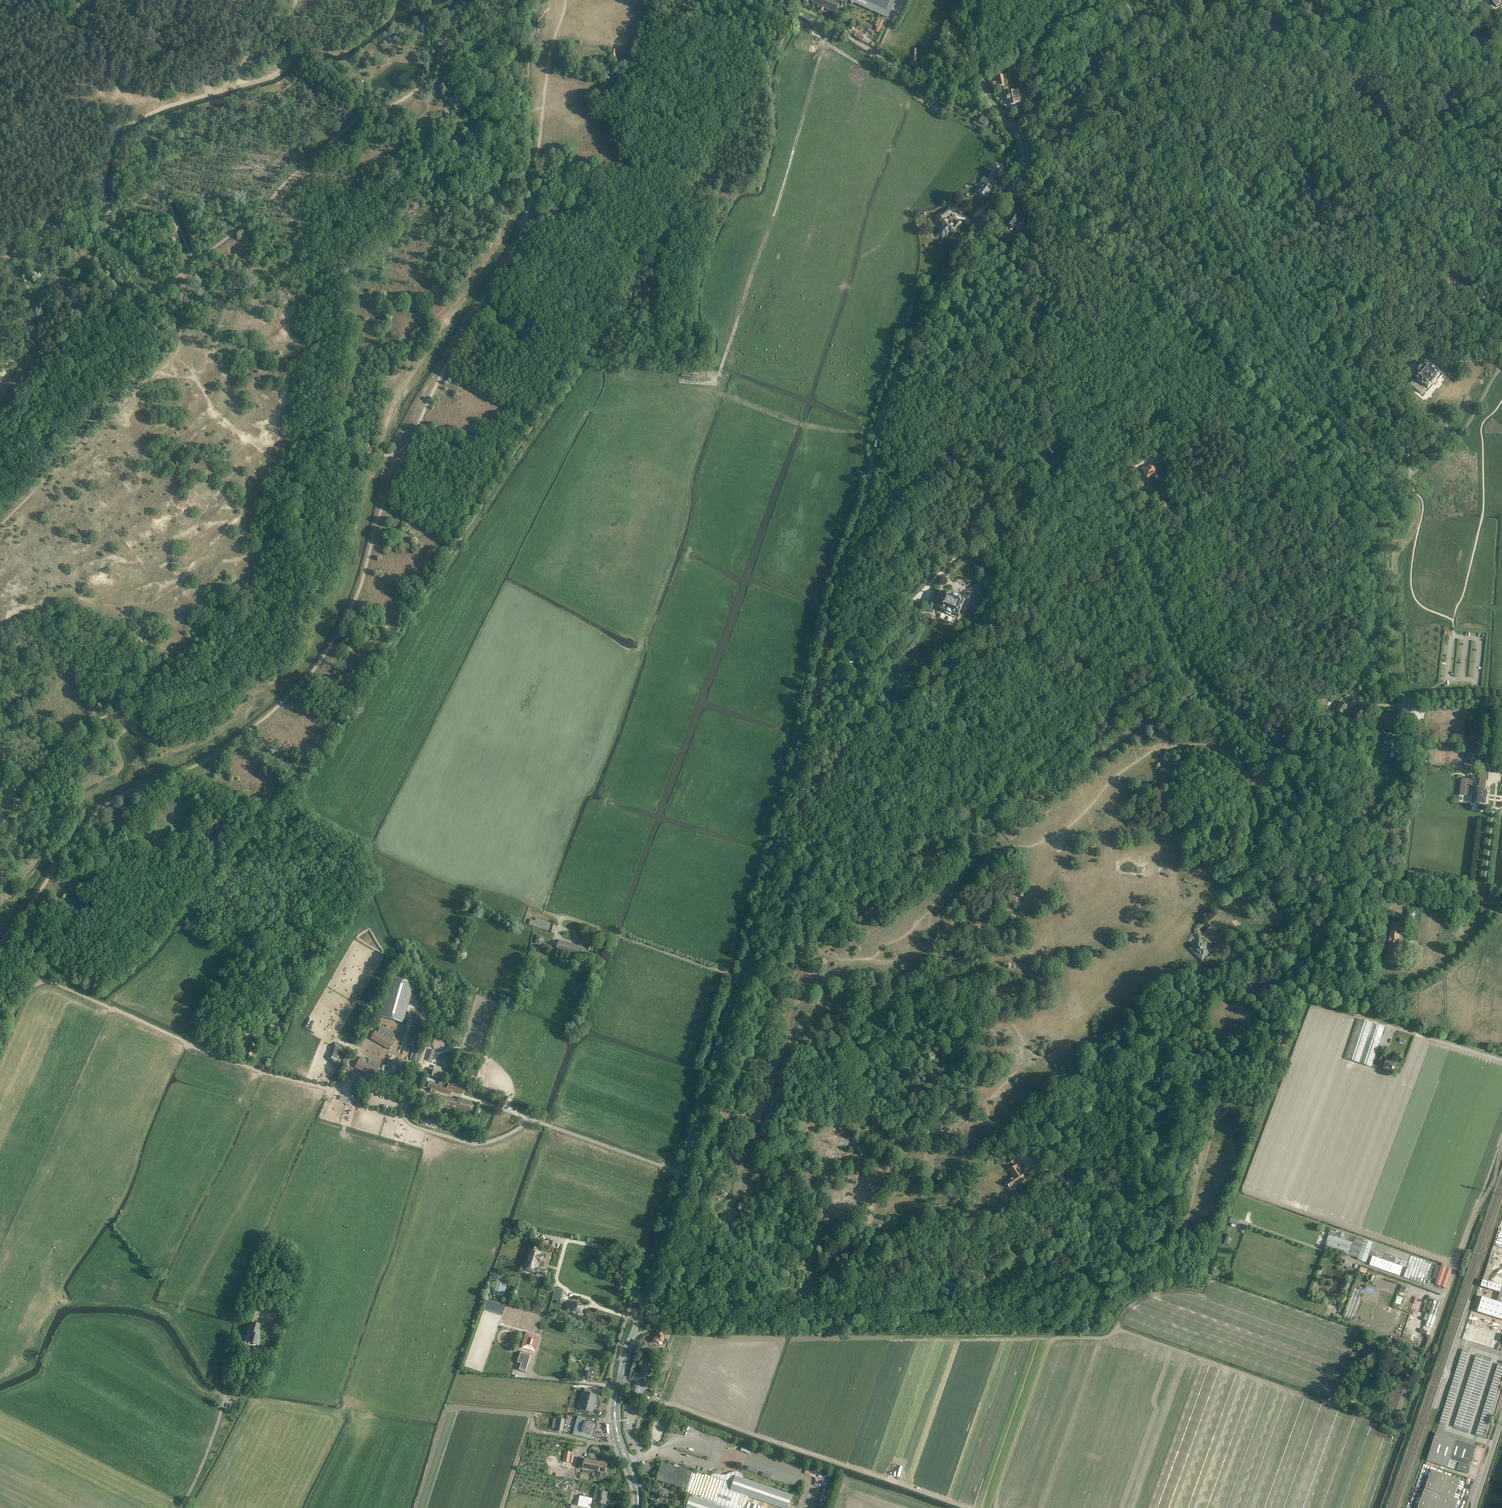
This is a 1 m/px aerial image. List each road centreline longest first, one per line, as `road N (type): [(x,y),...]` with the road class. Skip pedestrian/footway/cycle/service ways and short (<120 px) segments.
road 1 (secondary): [(638,1507),(616,1399),(739,989),(881,417),(920,328),(1022,166),(1019,137),(984,91),(976,0)]
road 2 (track): [(793,1338),(1105,1337),(1115,1328),(1378,1423),(1375,1432),(1395,1439),(1425,1354)]
road 3 (track): [(325,455),(386,455),(407,445),(474,323),(615,200),(687,0)]
road 4 (track): [(21,802),(78,729),(125,709),(216,689),(288,656),(303,600),(289,498),(325,455)]
road 5 (track): [(803,927),(1021,770),(1179,675)]
road 6 (track): [(0,428),(114,325),(250,221),(308,163)]
road 7 (track): [(720,373),(833,25)]
road 8 (track): [(1066,452),(813,698)]
road 9 (track): [(566,0),(550,54),(526,213),(465,334)]
road 10 (track): [(22,983),(64,988),(249,1068),(337,1085)]
road 11 (track): [(969,1507),(657,1399)]
road 12 (unclassified): [(1501,701),(1410,700),(1391,678),(1384,645),(1387,525),(1405,483)]
road 13 (track): [(1225,1274),(1247,1222),(1447,1293)]
road 14 (track): [(100,202),(110,145),(122,128),(157,110),(273,77),(293,55)]
road 15 (track): [(635,1291),(621,1283),(623,1269),(606,1249),(565,1241),(556,1280),(639,1320)]
road 16 (unclassified): [(1425,1354),(1501,1145)]
road 17 (track): [(1110,1061),(1142,1018),(1196,973),(1285,981)]
road 18 (track): [(777,0),(930,88),(958,92)]
road 19 (track): [(720,373),(715,393),(808,426),(876,435)]
road 20 (track): [(1053,1337),(992,1507)]
road 21 (track): [(447,1406),(532,1415),(534,1430),(612,1445)]
road 22 (track): [(475,0),(423,85),(363,114)]
road 23 (track): [(1001,601),(920,691)]

